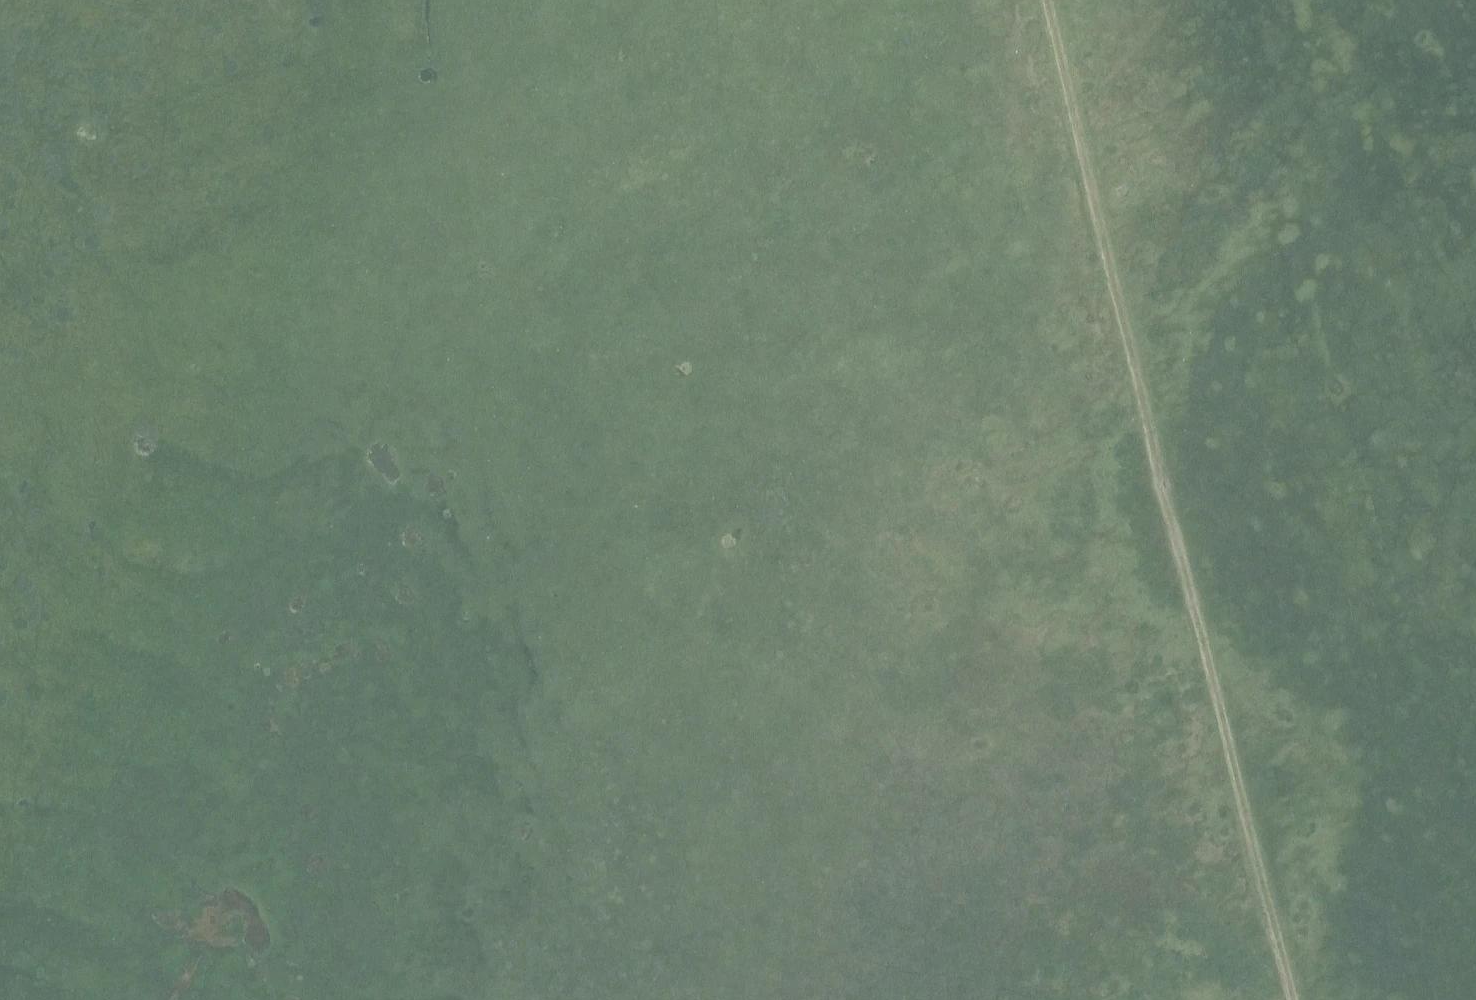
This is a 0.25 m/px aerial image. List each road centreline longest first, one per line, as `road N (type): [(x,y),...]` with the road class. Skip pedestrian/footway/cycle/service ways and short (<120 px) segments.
road 1 (track): [(1293,999),(1041,0)]

